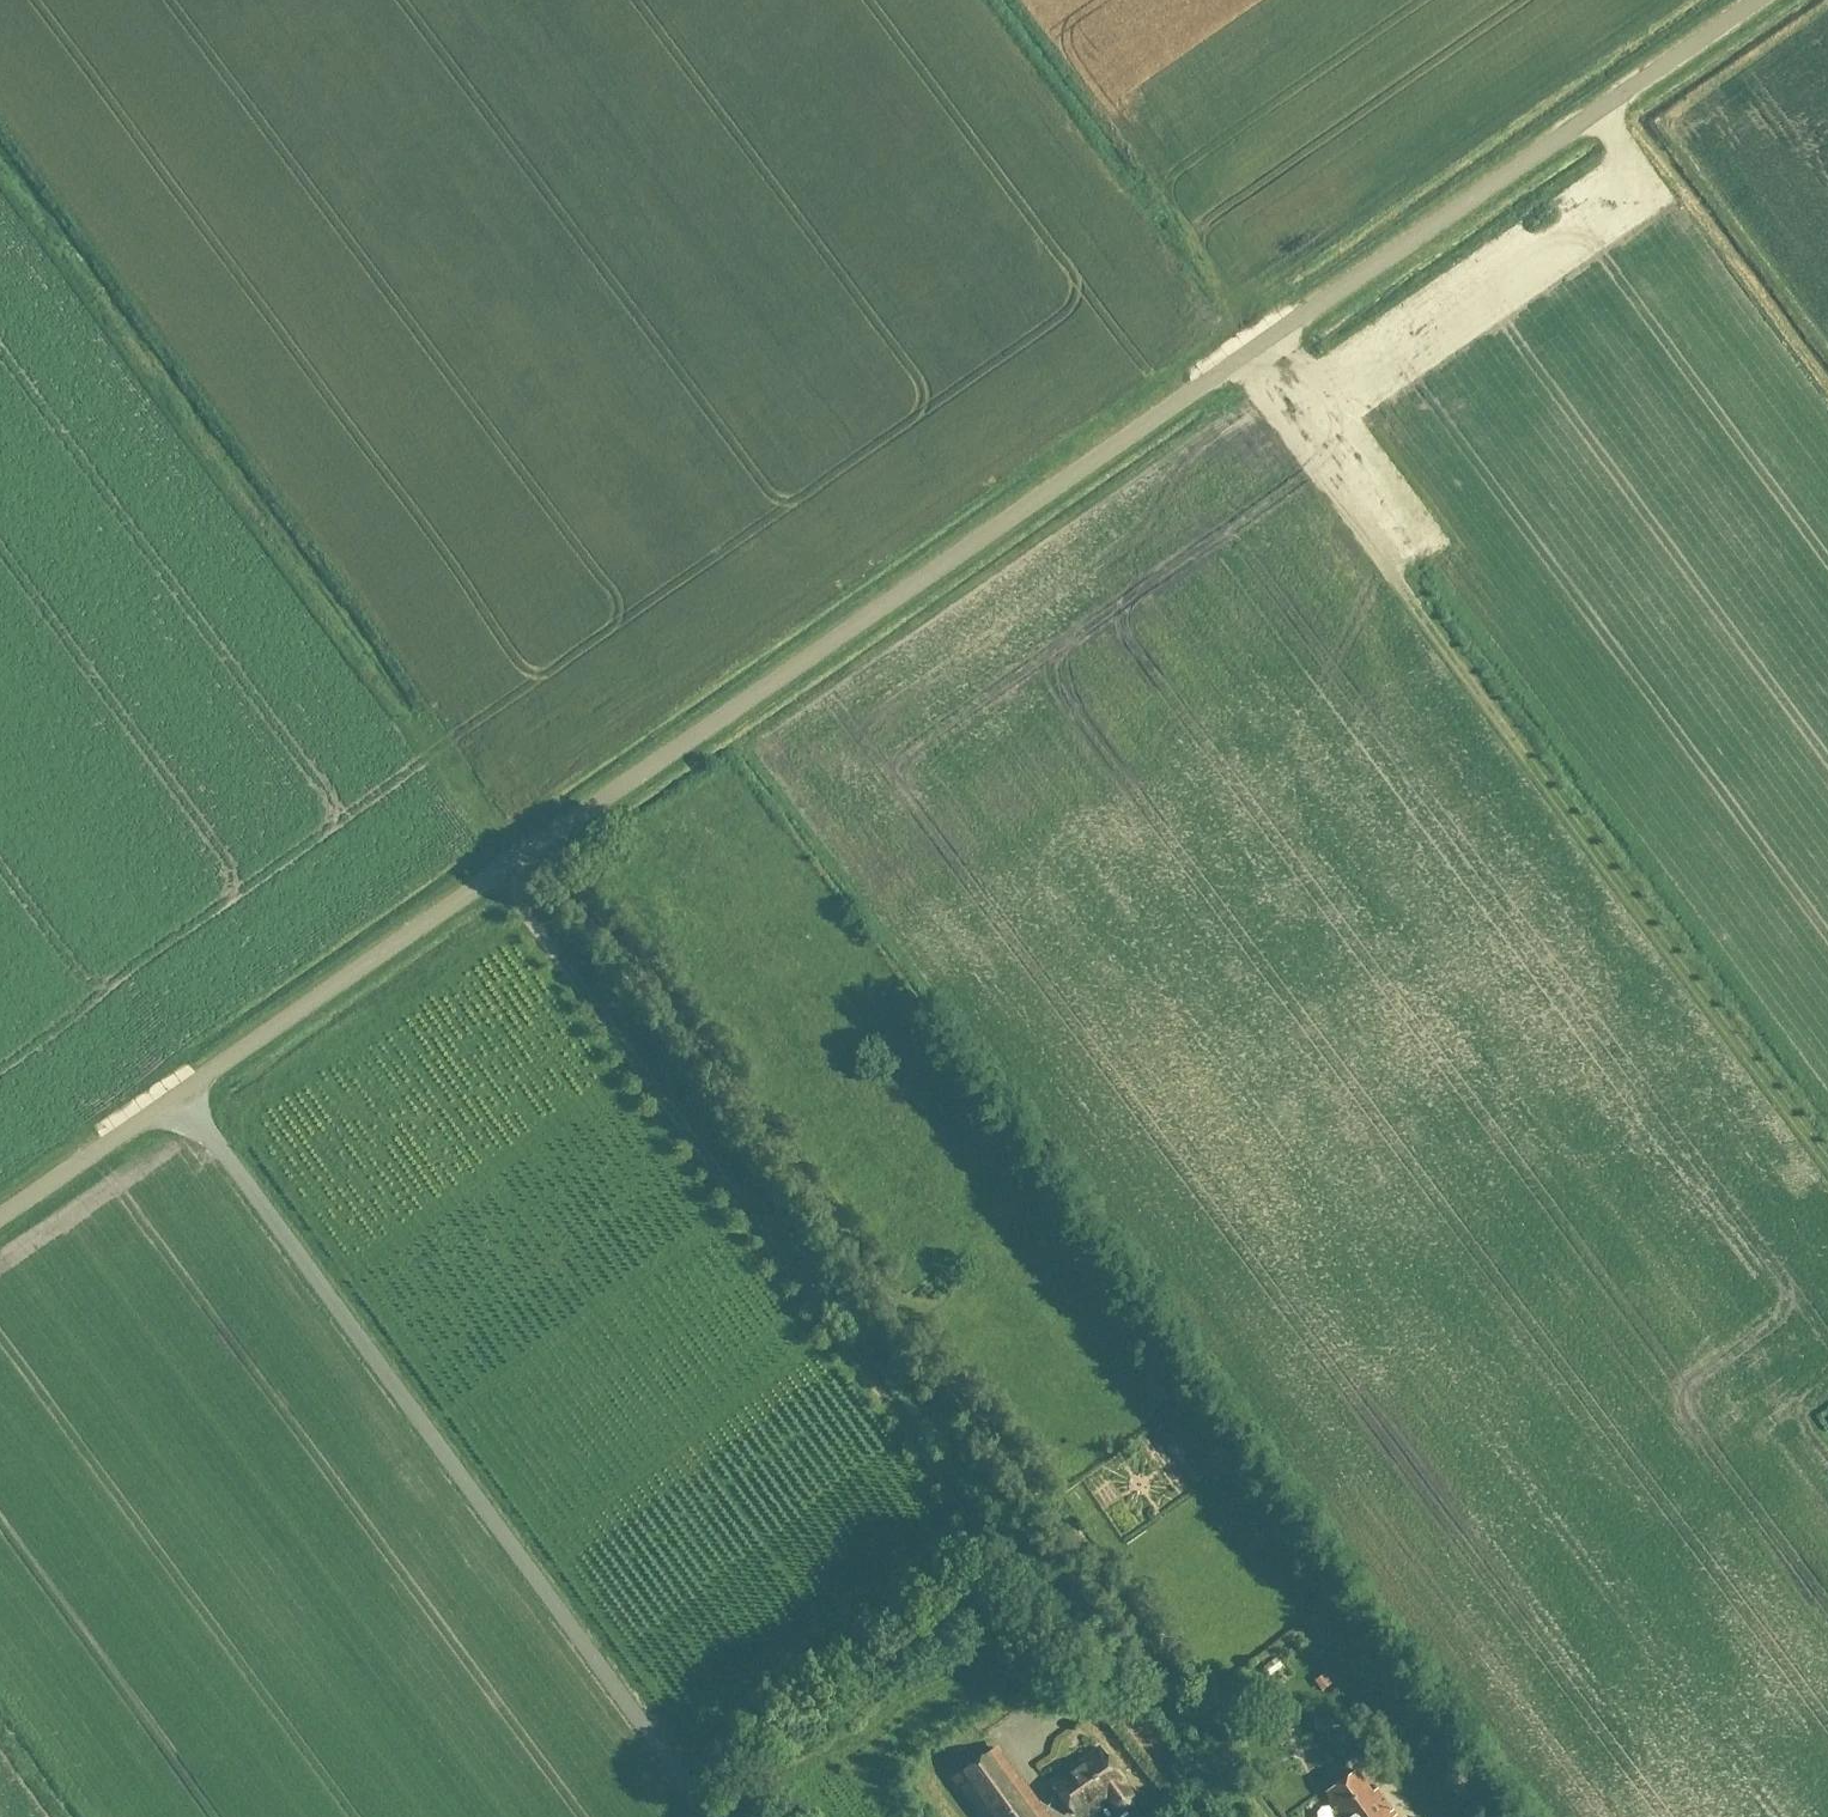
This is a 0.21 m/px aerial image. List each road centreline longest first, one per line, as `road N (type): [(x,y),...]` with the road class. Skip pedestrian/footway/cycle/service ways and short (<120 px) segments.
road 1 (unclassified): [(0,1218),(1757,0)]

